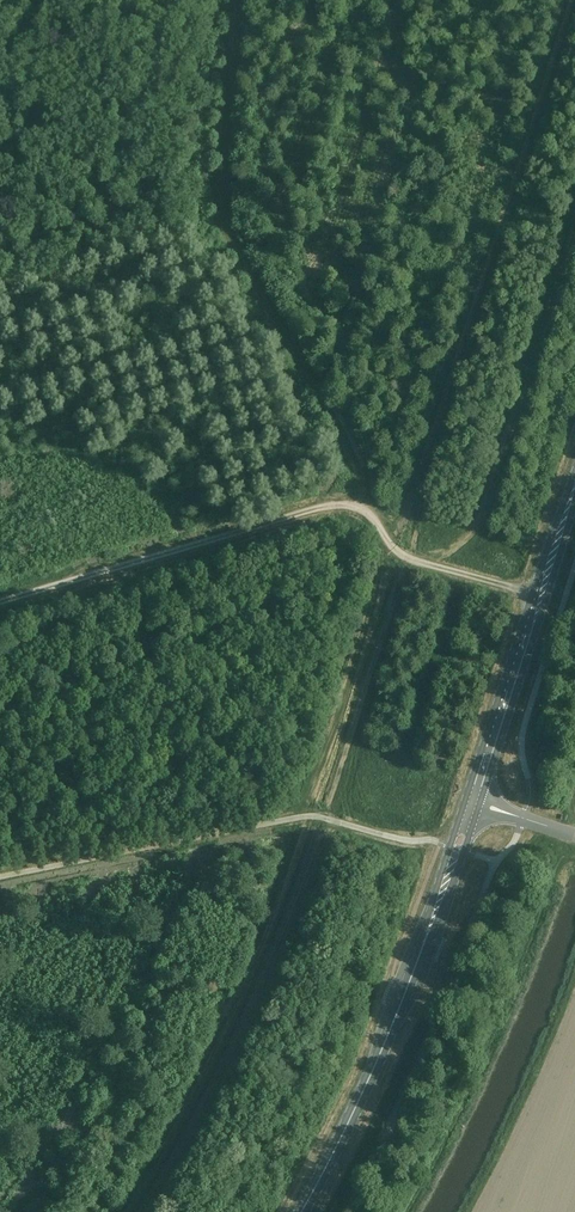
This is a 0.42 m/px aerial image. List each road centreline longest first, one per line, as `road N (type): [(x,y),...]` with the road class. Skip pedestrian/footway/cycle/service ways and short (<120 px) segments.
road 1 (track): [(540,595),(405,559),(356,506),(0,607)]
road 2 (secondary): [(301,1211),(372,1070),(473,803)]
road 3 (secondary): [(473,803),(574,484)]

